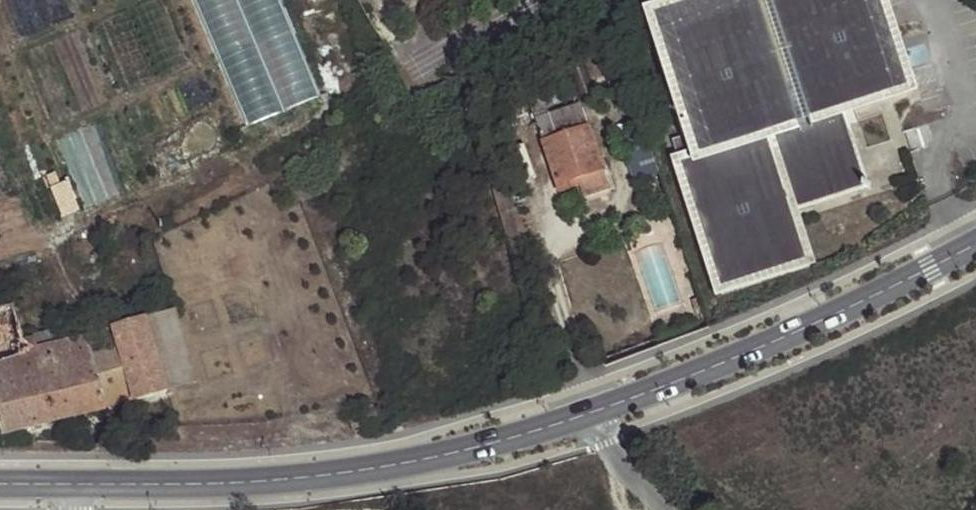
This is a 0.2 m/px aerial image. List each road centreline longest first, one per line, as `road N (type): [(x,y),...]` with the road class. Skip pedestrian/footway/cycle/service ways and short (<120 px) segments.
road 1 (tertiary): [(62,486),(220,483),(413,459),(572,420)]
road 2 (tertiary): [(572,420),(913,280),(975,246)]
road 3 (track): [(319,120),(28,243),(0,247)]
road 4 (unclassified): [(678,509),(605,439),(572,420)]

